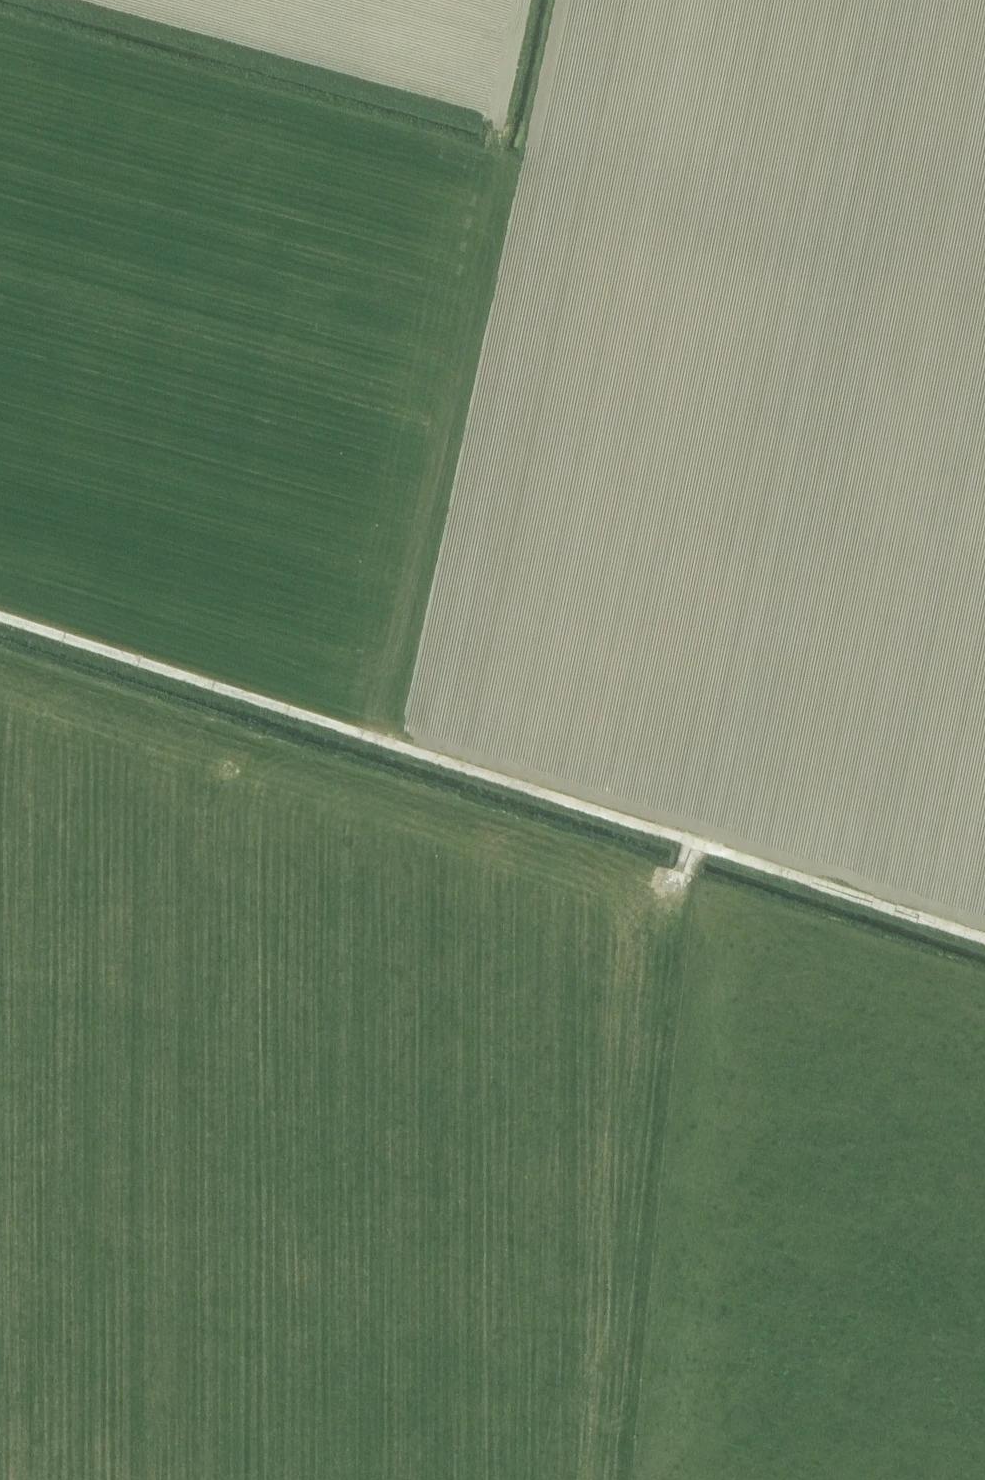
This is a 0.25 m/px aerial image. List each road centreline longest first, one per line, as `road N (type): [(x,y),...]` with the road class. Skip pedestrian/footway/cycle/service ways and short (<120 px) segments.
road 1 (track): [(984,945),(0,620)]

